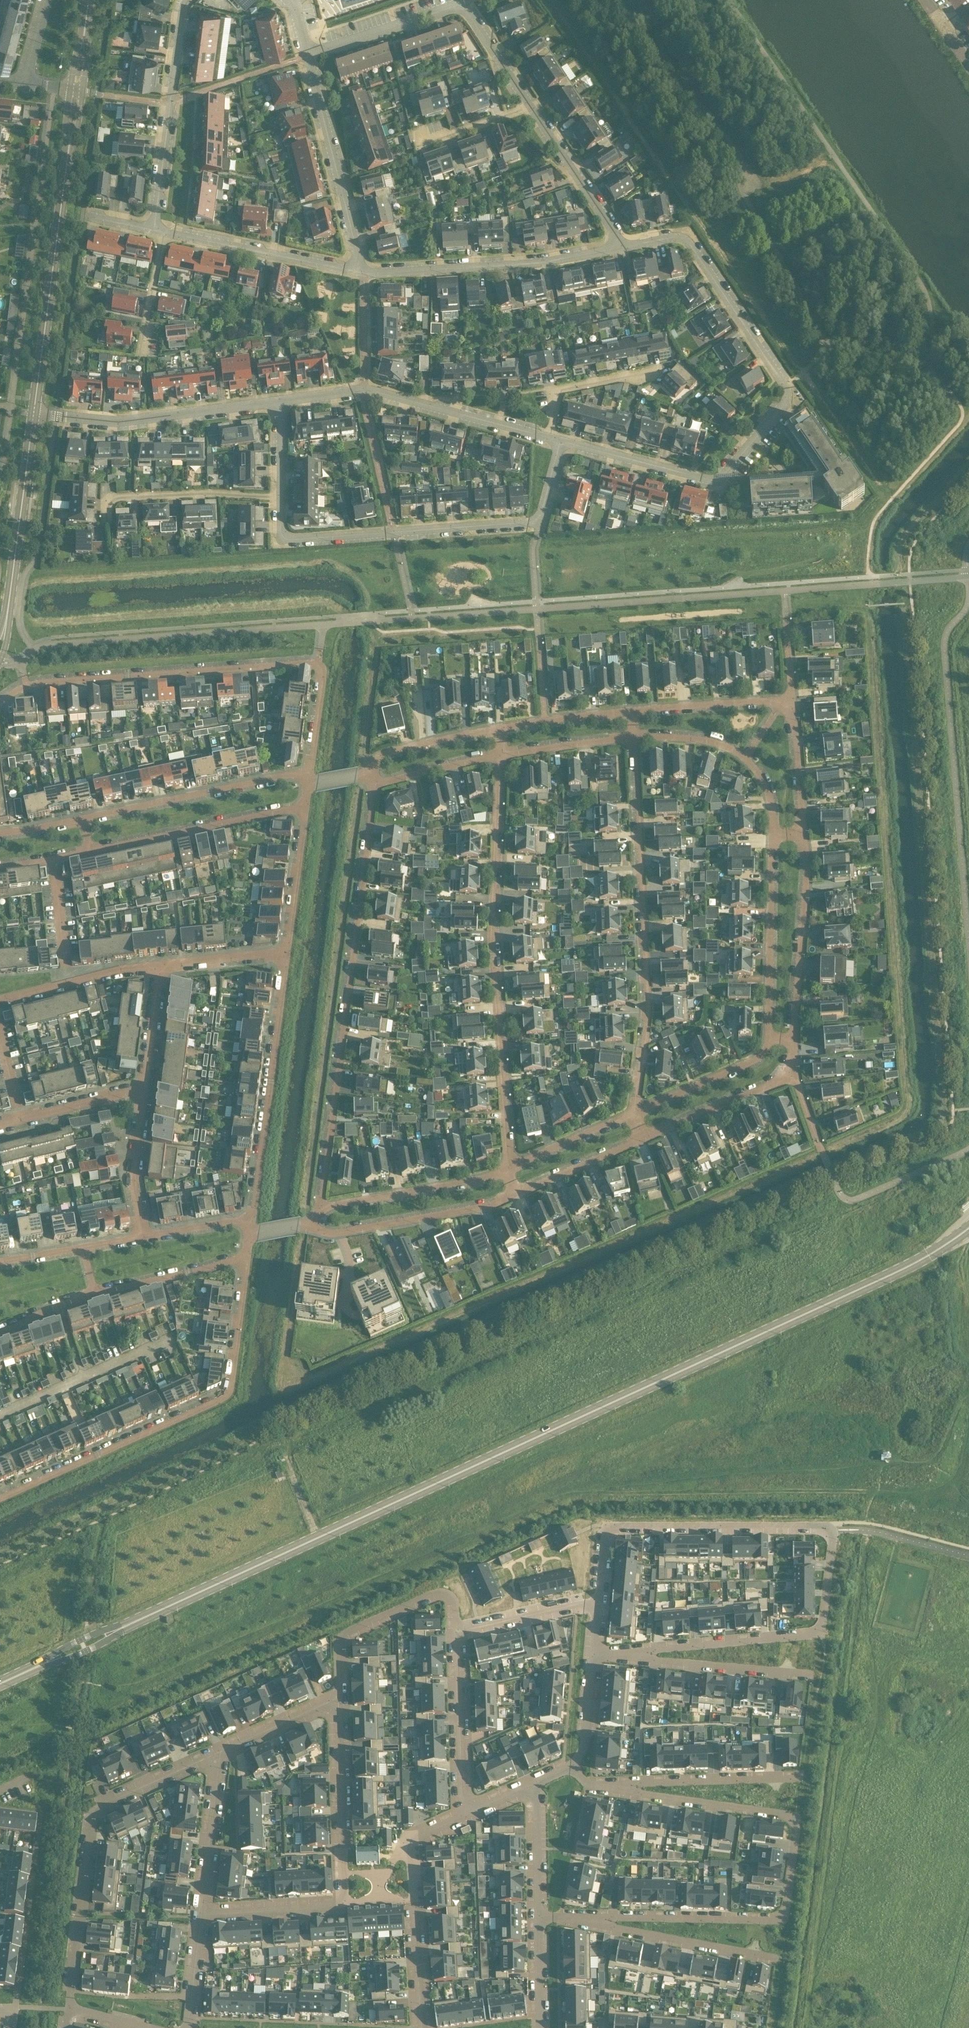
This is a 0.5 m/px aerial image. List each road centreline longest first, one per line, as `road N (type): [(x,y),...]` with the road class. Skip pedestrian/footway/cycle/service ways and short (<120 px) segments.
road 1 (primary): [(0,1684),(890,1275),(968,1227)]
road 2 (residential): [(593,1655),(821,1630),(830,1530),(601,1527),(596,1604)]
road 3 (residential): [(804,834),(794,727),(782,705),(769,703),(545,722),(387,756),(366,776)]
road 4 (residential): [(622,246),(683,241),(789,396),(718,482),(558,441)]
road 5 (residential): [(614,1785),(794,1817),(786,1910),(780,1919),(569,1918)]
road 6 (residential): [(0,704),(27,686),(320,662),(308,783)]
road 7 (residential): [(319,1210),(376,784)]
road 8 (residential): [(508,1166),(494,954),(502,757)]
road 9 (residential): [(0,1497),(221,1399),(230,1383),(246,1256)]
road 10 (residential): [(632,738),(648,1013),(635,1114)]
road 11 (residential): [(281,498),(288,539),(539,522),(558,441)]
road 12 (residential): [(202,1914),(344,1904),(340,1698)]
road 13 (residential): [(69,2009),(92,1813),(214,1755)]
road 14 (residential): [(530,109),(463,4),(308,56)]
road 15 (residential): [(549,438),(372,391),(280,403)]
road 16 (residential): [(286,954),(251,1217)]
road 17 (residential): [(364,273),(541,263),(622,246)]
road 18 (tertiary): [(68,155),(34,412)]
road 19 (residential): [(421,2027),(409,1838),(466,1814)]
road 20 (residential): [(280,403),(115,422),(34,412)]
road 21 (residential): [(188,0),(155,231)]
road 22 (residential): [(308,783),(280,777),(83,820)]
road 23 (residential): [(308,56),(364,273)]
road 24 (residential): [(340,1698),(342,1634),(438,1591),(455,1601),(456,1636)]
road 25 (residential): [(90,854),(306,807)]
road 26 (residential): [(812,1676),(593,1655)]
road 27 (residential): [(155,231),(364,273)]
road 28 (residential): [(776,1959),(569,1918)]
road 29 (residential): [(316,1222),(335,1233),(517,1195)]
road 30 (residential): [(795,1040),(804,834)]
road 31 (tertiary): [(34,412),(7,616)]
road 32 (residential): [(772,835),(768,1037)]
road 33 (residential): [(632,738),(690,740),(745,757),(765,785),(772,835)]
road 34 (residential): [(508,1166),(483,1180),(319,1210)]
road 35 (residential): [(644,1138),(784,1082),(795,1040)]
road 36 (residential): [(281,498),(122,499),(108,507),(108,522)]
road 37 (residential): [(614,1785),(803,1777)]
road 38 (residential): [(456,1636),(466,1814)]
road 39 (residential): [(622,246),(530,109)]
road 40 (residential): [(161,968),(0,1000)]
road 41 (residential): [(214,1755),(202,1914)]
road 42 (residential): [(768,1037),(749,1062),(635,1114)]
road 43 (residential): [(95,1294),(246,1256)]
road 44 (residential): [(549,438),(560,390),(661,370)]
road 45 (residential): [(306,807),(286,954)]
road 46 (residential): [(144,1236),(135,1181),(142,1091)]
road 47 (residential): [(142,1091),(0,1124)]
road 48 (residential): [(456,1636),(596,1604)]
road 49 (residential): [(517,1195),(644,1138)]
road 50 (residential): [(214,1755),(340,1698)]
road 51 (residential): [(635,1114),(508,1166)]
road 52 (residential): [(537,1918),(535,1783)]
road 53 (residential): [(502,757),(632,738)]
road 54 (residential): [(376,784),(502,757)]
road 55 (residential): [(286,954),(161,968)]
road 56 (residential): [(142,1091),(161,968)]
road 57 (residential): [(530,109),(414,147)]

